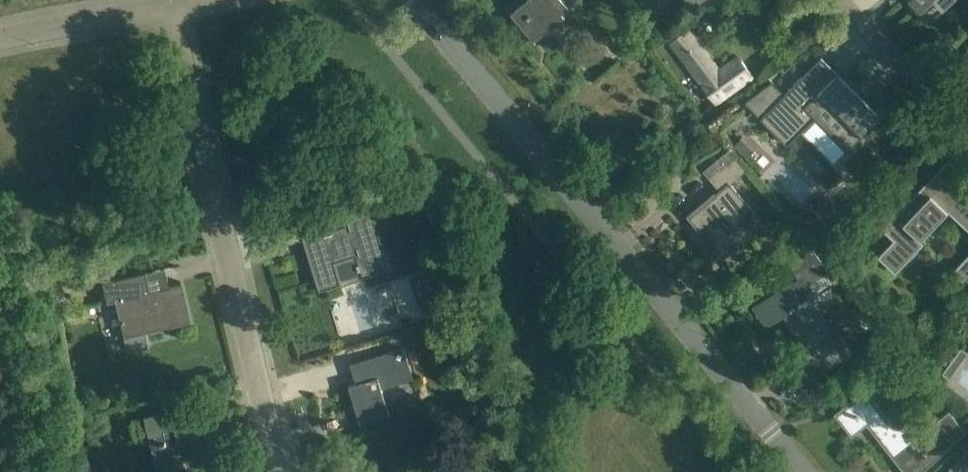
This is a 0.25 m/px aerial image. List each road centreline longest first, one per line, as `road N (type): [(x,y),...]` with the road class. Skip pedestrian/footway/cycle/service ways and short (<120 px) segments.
road 1 (residential): [(804,471),(418,0)]
road 2 (residential): [(280,471),(169,2)]
road 3 (residential): [(967,129),(844,0)]
road 4 (residential): [(0,35),(169,2)]

